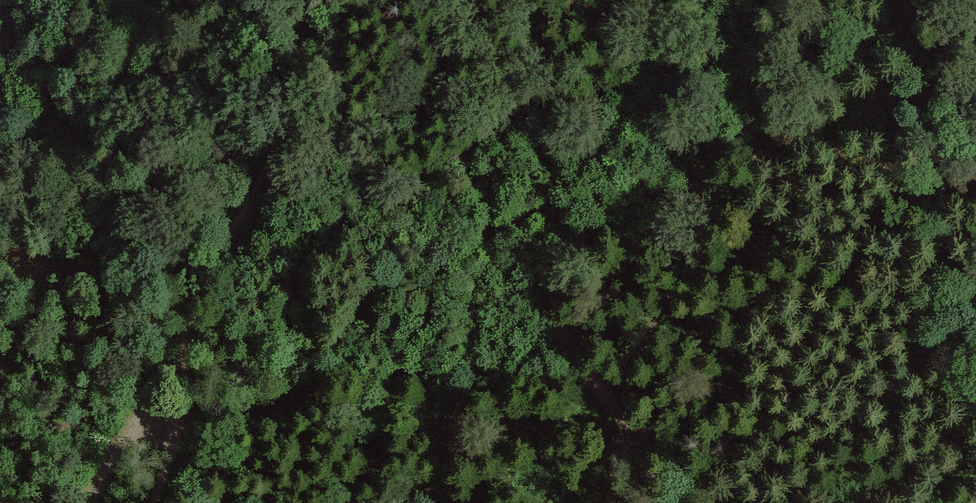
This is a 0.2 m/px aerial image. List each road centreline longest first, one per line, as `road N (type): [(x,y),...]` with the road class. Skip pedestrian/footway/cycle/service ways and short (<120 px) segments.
road 1 (track): [(614,412),(524,429),(411,408),(235,398),(152,427),(107,464),(89,502)]
road 2 (track): [(309,0),(270,165),(167,362),(152,427),(162,456),(151,502)]
road 3 (track): [(614,412),(710,217),(713,182),(570,0)]
road 4 (track): [(614,412),(709,502)]

